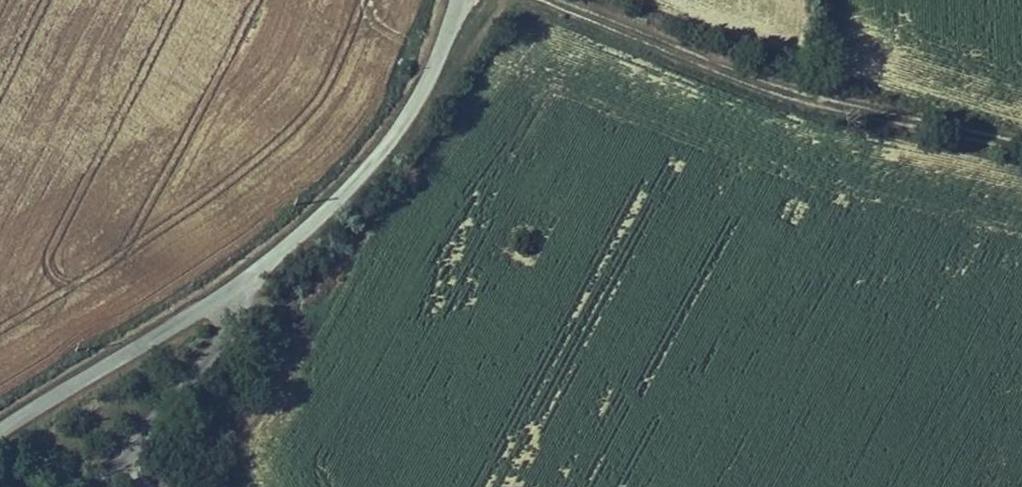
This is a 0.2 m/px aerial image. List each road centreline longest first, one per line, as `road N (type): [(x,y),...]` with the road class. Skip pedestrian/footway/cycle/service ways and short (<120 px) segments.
road 1 (unclassified): [(453,0),(400,117),(335,191),(241,276),(0,430)]
road 2 (track): [(563,0),(871,106),(1021,139)]

